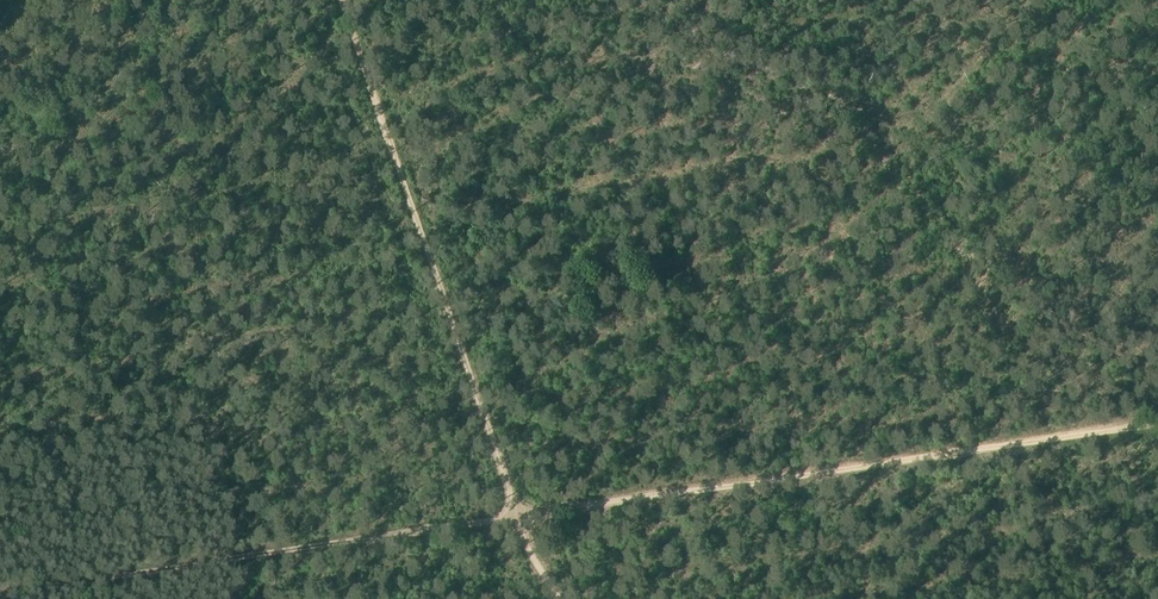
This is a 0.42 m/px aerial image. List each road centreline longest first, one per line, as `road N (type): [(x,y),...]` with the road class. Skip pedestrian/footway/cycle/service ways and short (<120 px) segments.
road 1 (track): [(1157,426),(518,521)]
road 2 (track): [(339,0),(518,521)]
road 3 (track): [(518,521),(225,561)]

